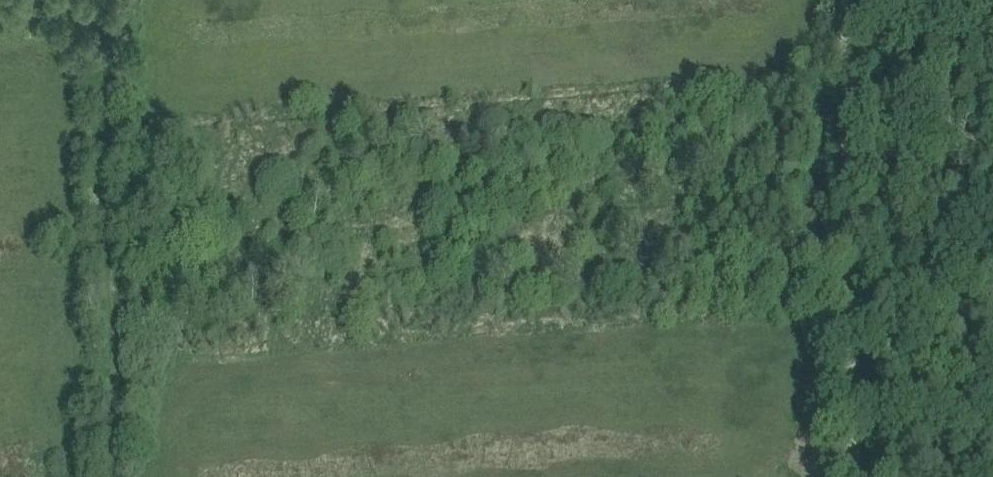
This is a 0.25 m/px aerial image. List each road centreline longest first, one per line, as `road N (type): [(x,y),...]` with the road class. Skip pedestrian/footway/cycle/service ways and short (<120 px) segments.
road 1 (track): [(118,476),(106,0)]
road 2 (track): [(848,0),(856,476)]

